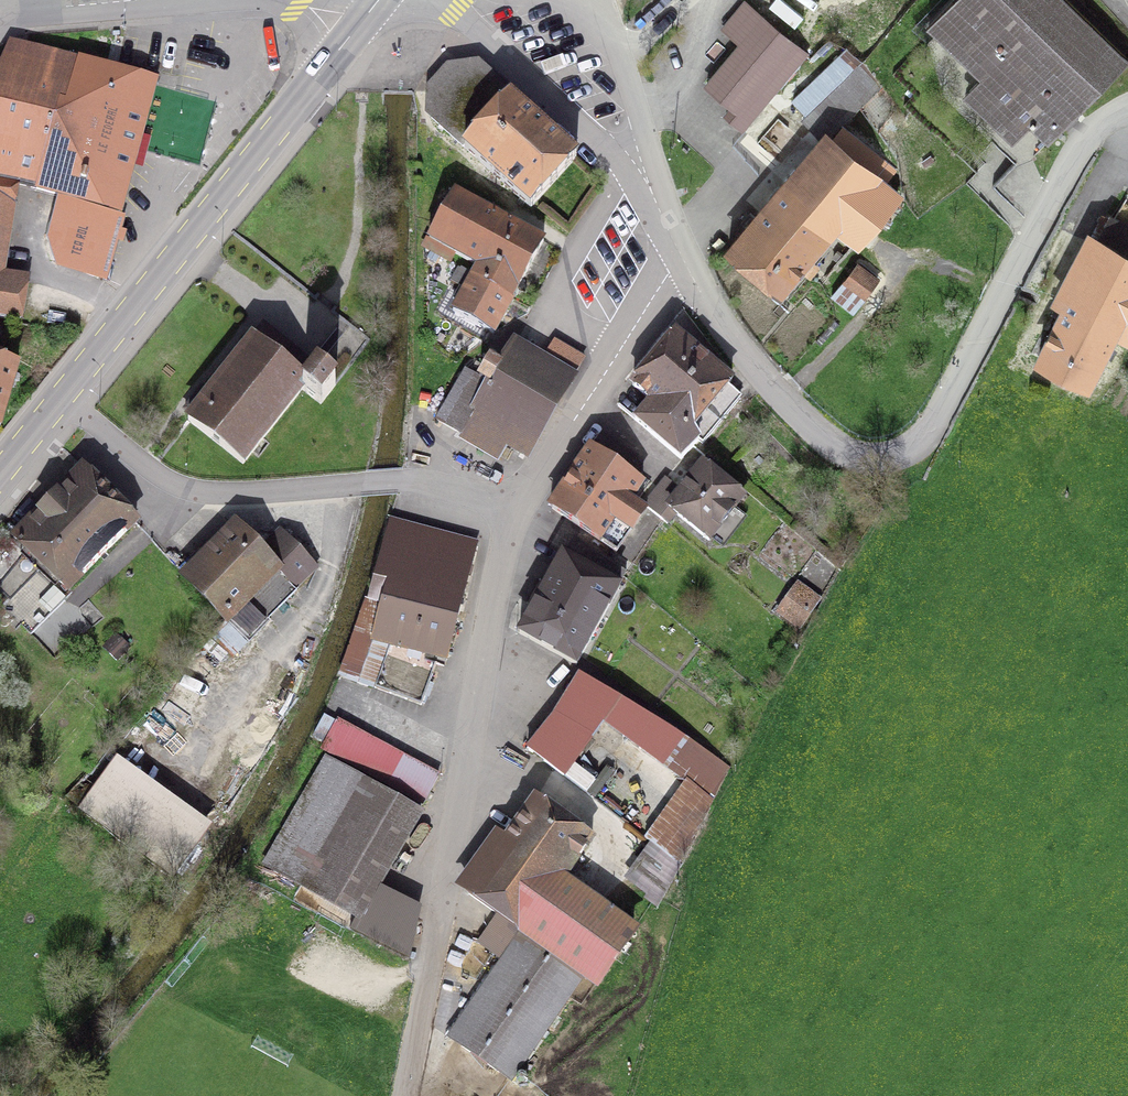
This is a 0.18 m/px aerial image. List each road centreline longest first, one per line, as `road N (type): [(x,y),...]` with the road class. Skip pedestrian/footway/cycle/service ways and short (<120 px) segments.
road 1 (residential): [(679,267),(766,379),(826,439),(862,456),(904,452),(929,432),(1082,143),(1127,109)]
road 2 (residential): [(534,507),(497,627),(440,991),(411,1095)]
road 3 (unclassified): [(62,397),(151,471),(188,490),(424,481),(534,507)]
road 4 (primary): [(351,35),(62,397)]
road 5 (residential): [(449,0),(610,152),(679,267)]
road 6 (residential): [(679,267),(617,41),(572,0)]
road 7 (residential): [(679,267),(534,507)]
road 8 (residential): [(135,0),(0,12)]

